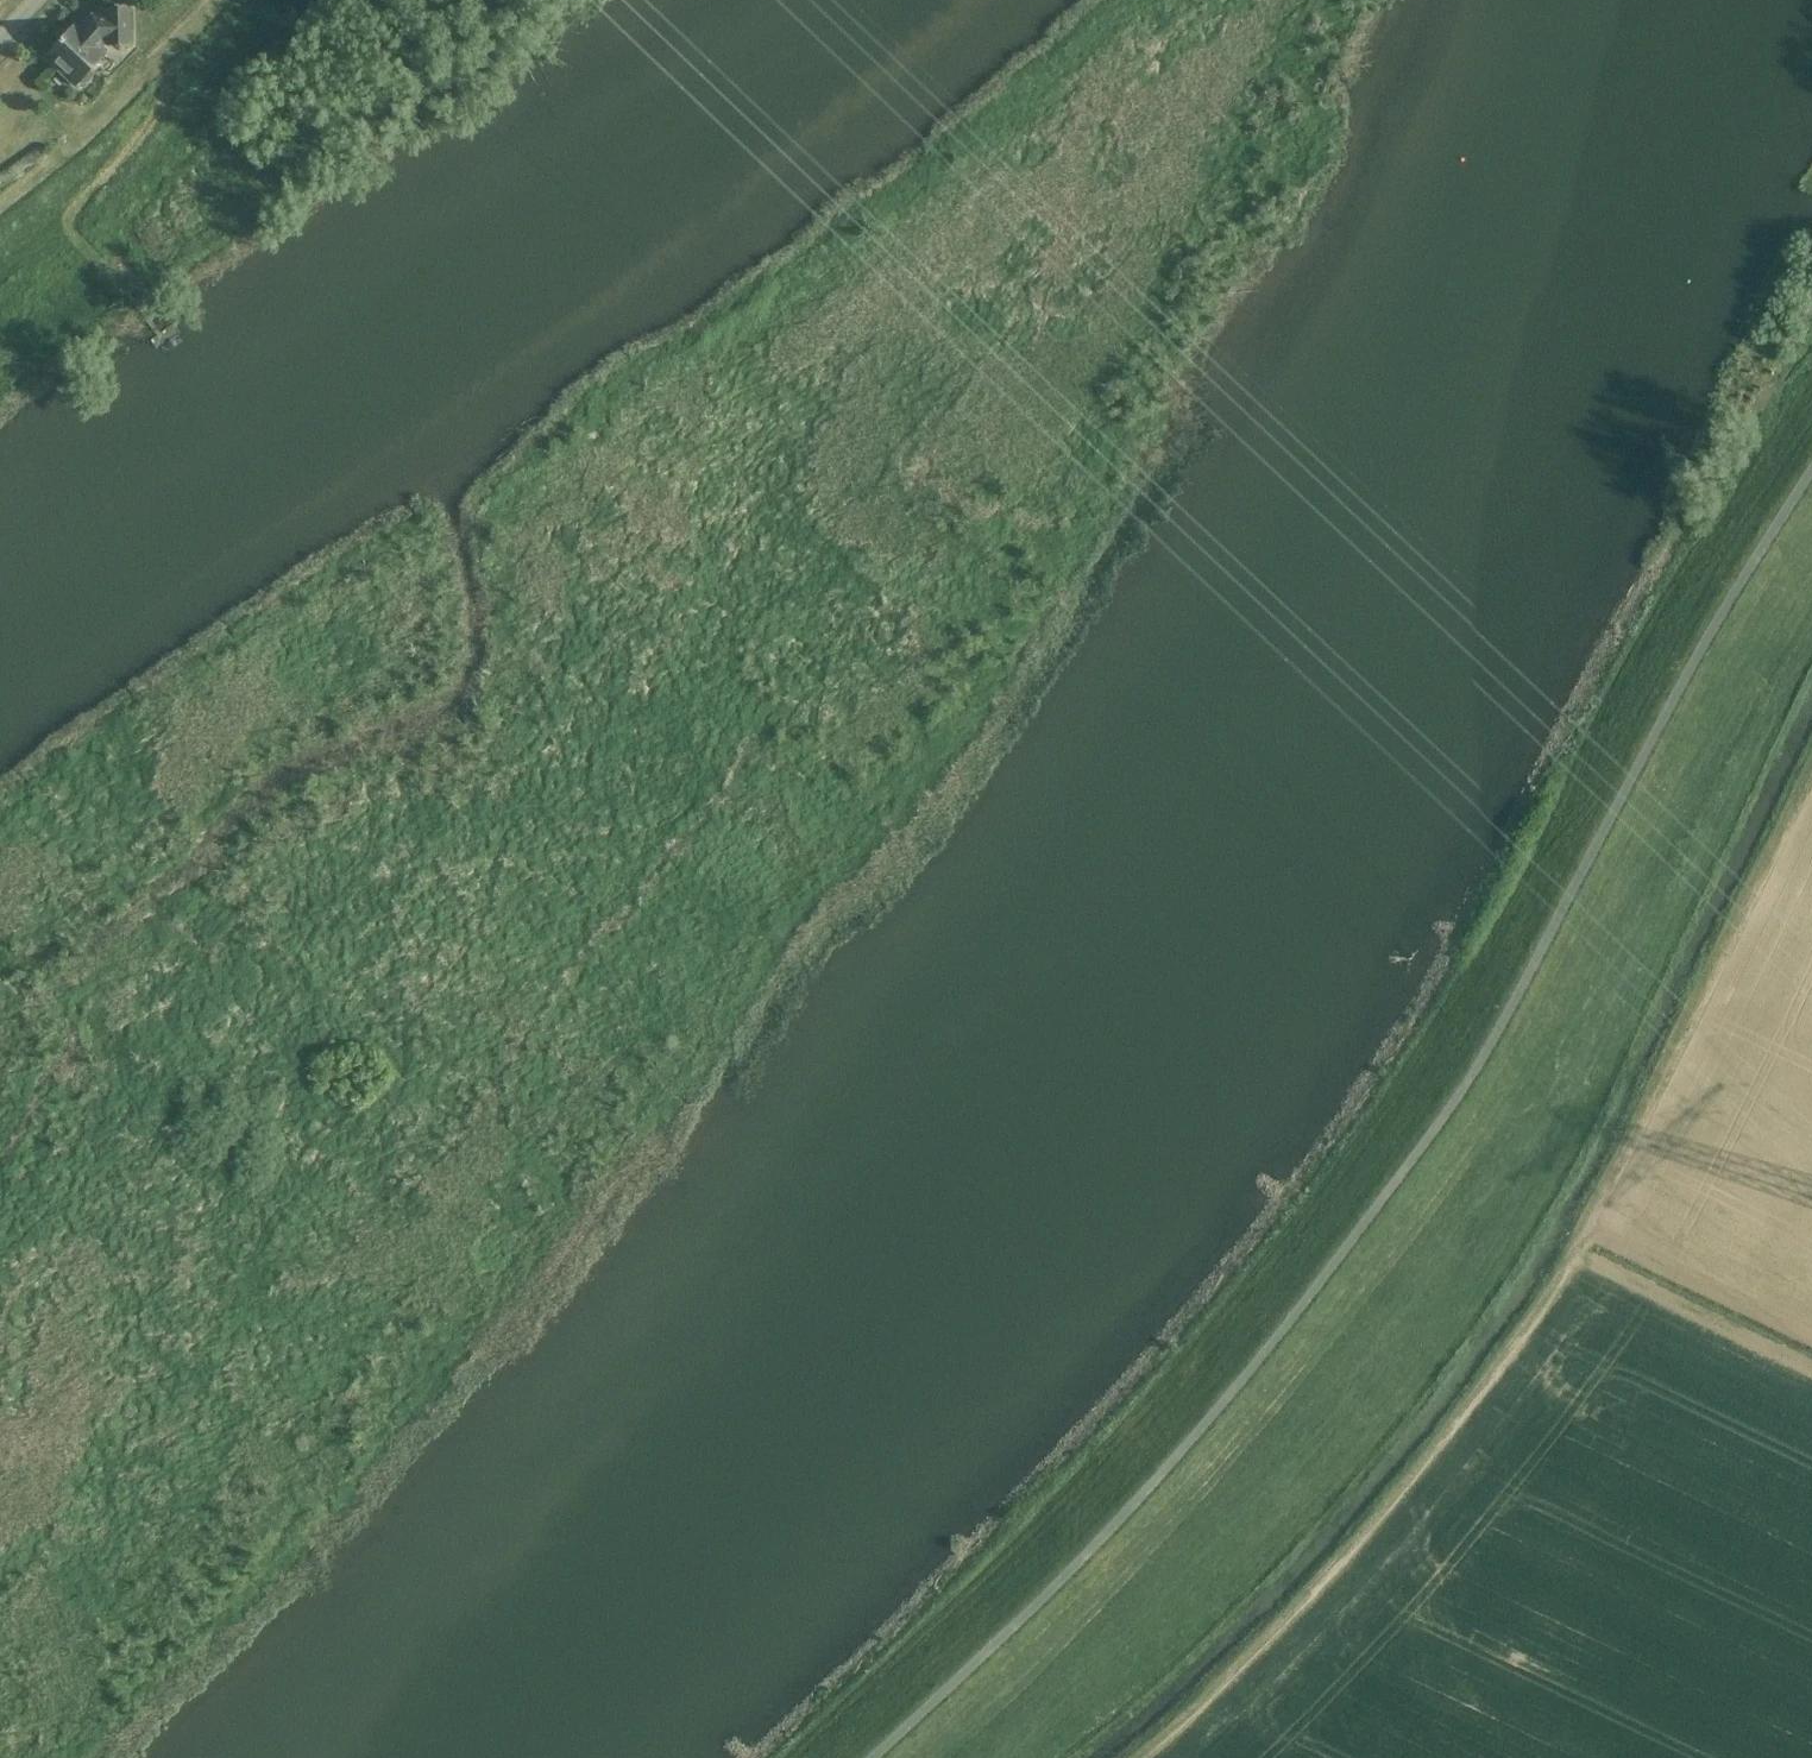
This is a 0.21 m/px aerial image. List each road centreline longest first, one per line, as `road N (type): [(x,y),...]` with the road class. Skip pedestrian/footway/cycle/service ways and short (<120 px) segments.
road 1 (track): [(227,0),(29,199),(0,218)]

